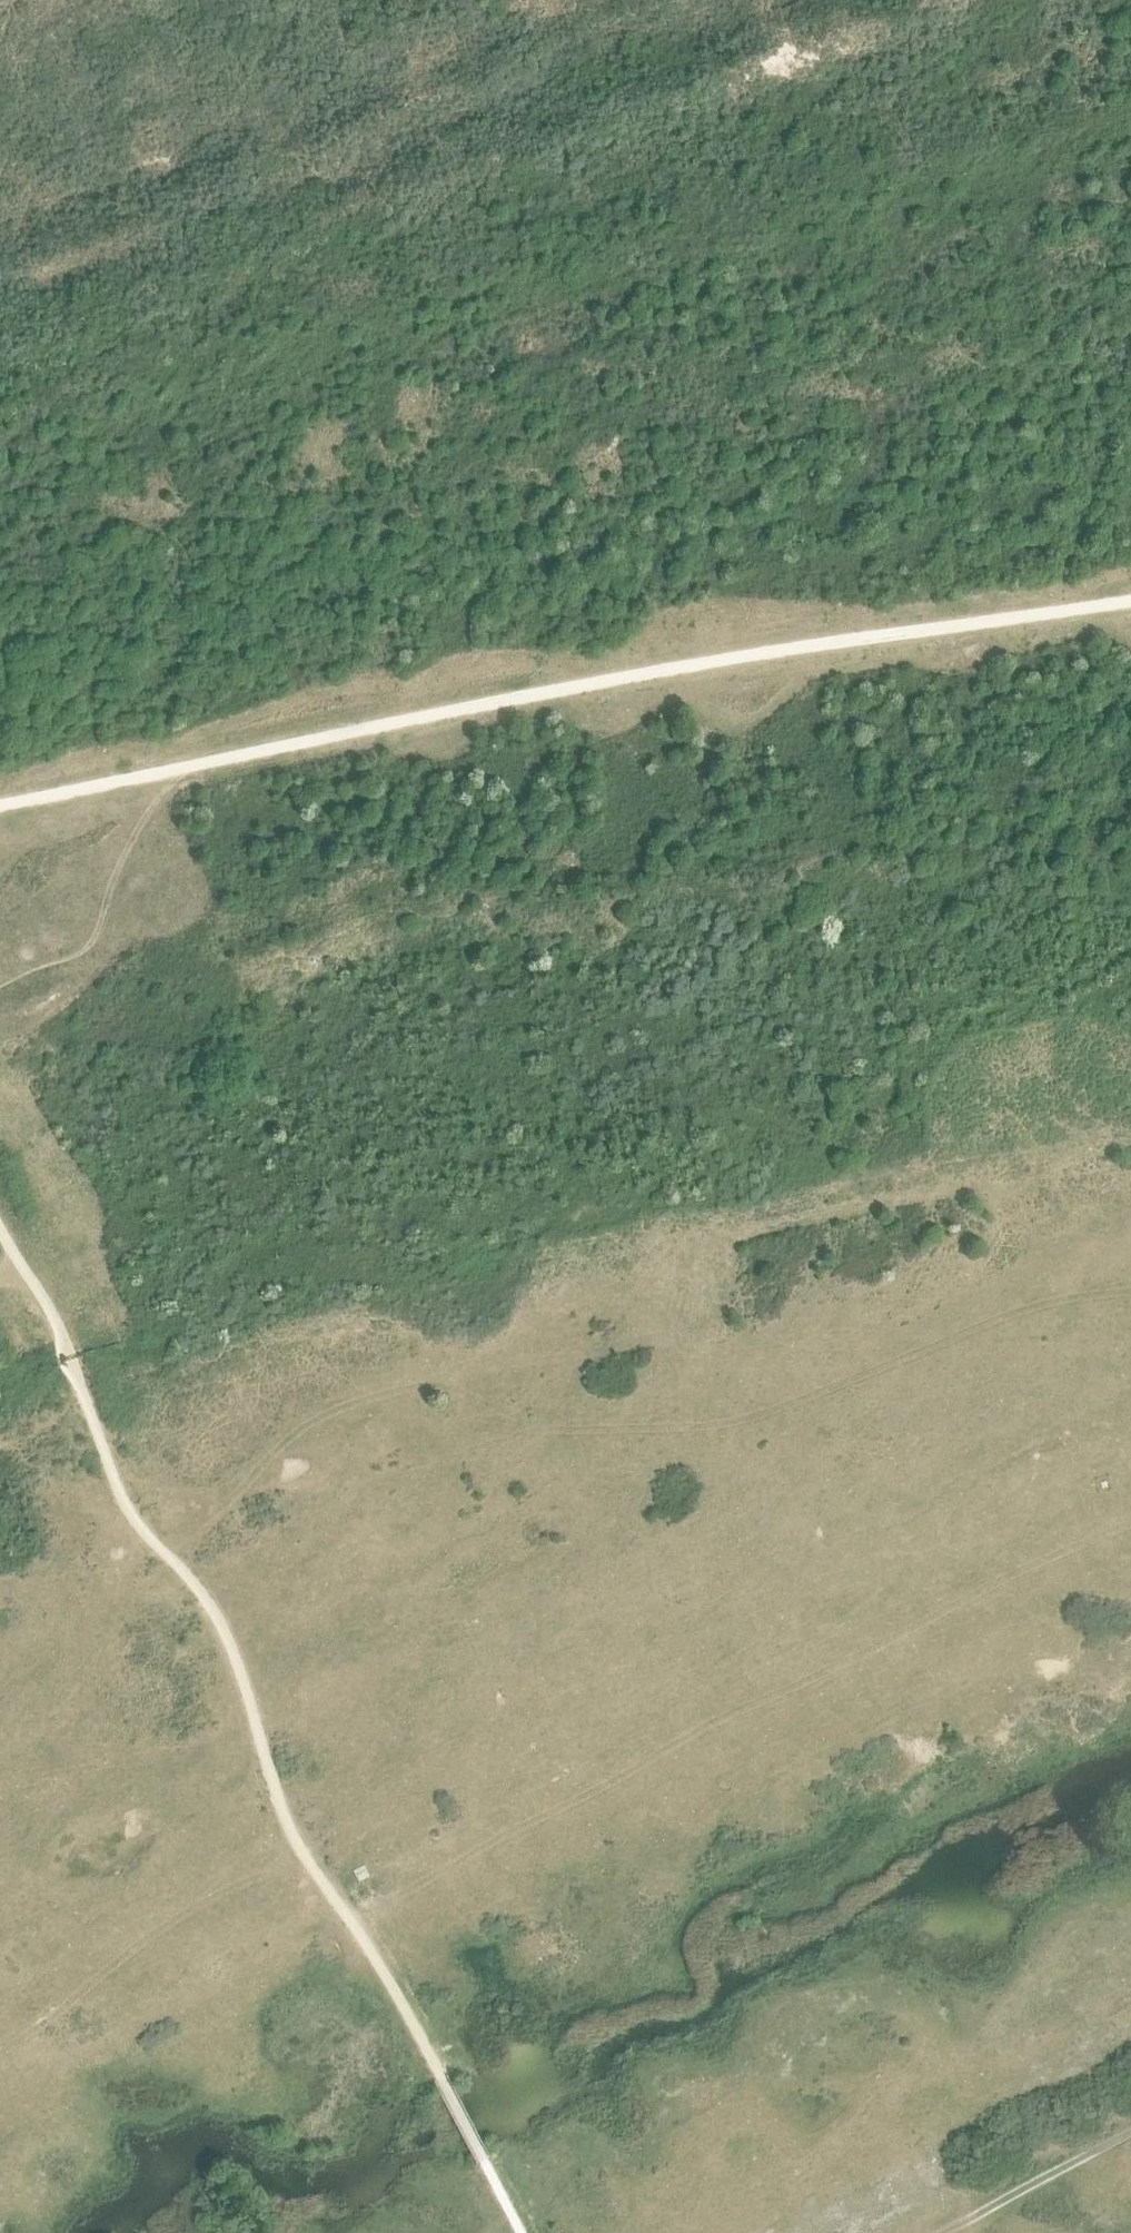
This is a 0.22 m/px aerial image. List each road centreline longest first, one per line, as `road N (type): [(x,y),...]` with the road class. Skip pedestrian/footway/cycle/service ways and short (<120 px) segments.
road 1 (track): [(521,2232),(442,2077),(298,1840),(225,1627),(192,1574),(127,1503),(54,1314),(0,1227)]
road 2 (track): [(950,2232),(1130,2143)]

